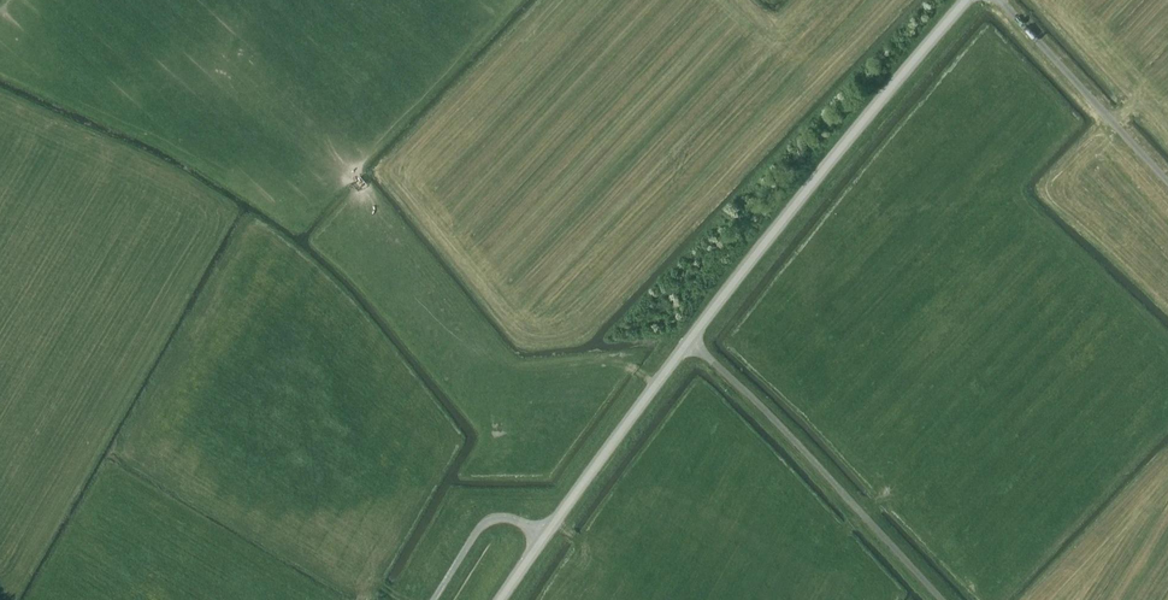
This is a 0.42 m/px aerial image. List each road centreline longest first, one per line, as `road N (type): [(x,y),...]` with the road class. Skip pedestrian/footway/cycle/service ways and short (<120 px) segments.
road 1 (unclassified): [(689,340),(966,0)]
road 2 (unclassified): [(943,599),(798,441),(689,340)]
road 3 (unclassified): [(545,532),(689,340)]
road 4 (unclassified): [(545,532),(505,516),(484,524),(435,599)]

